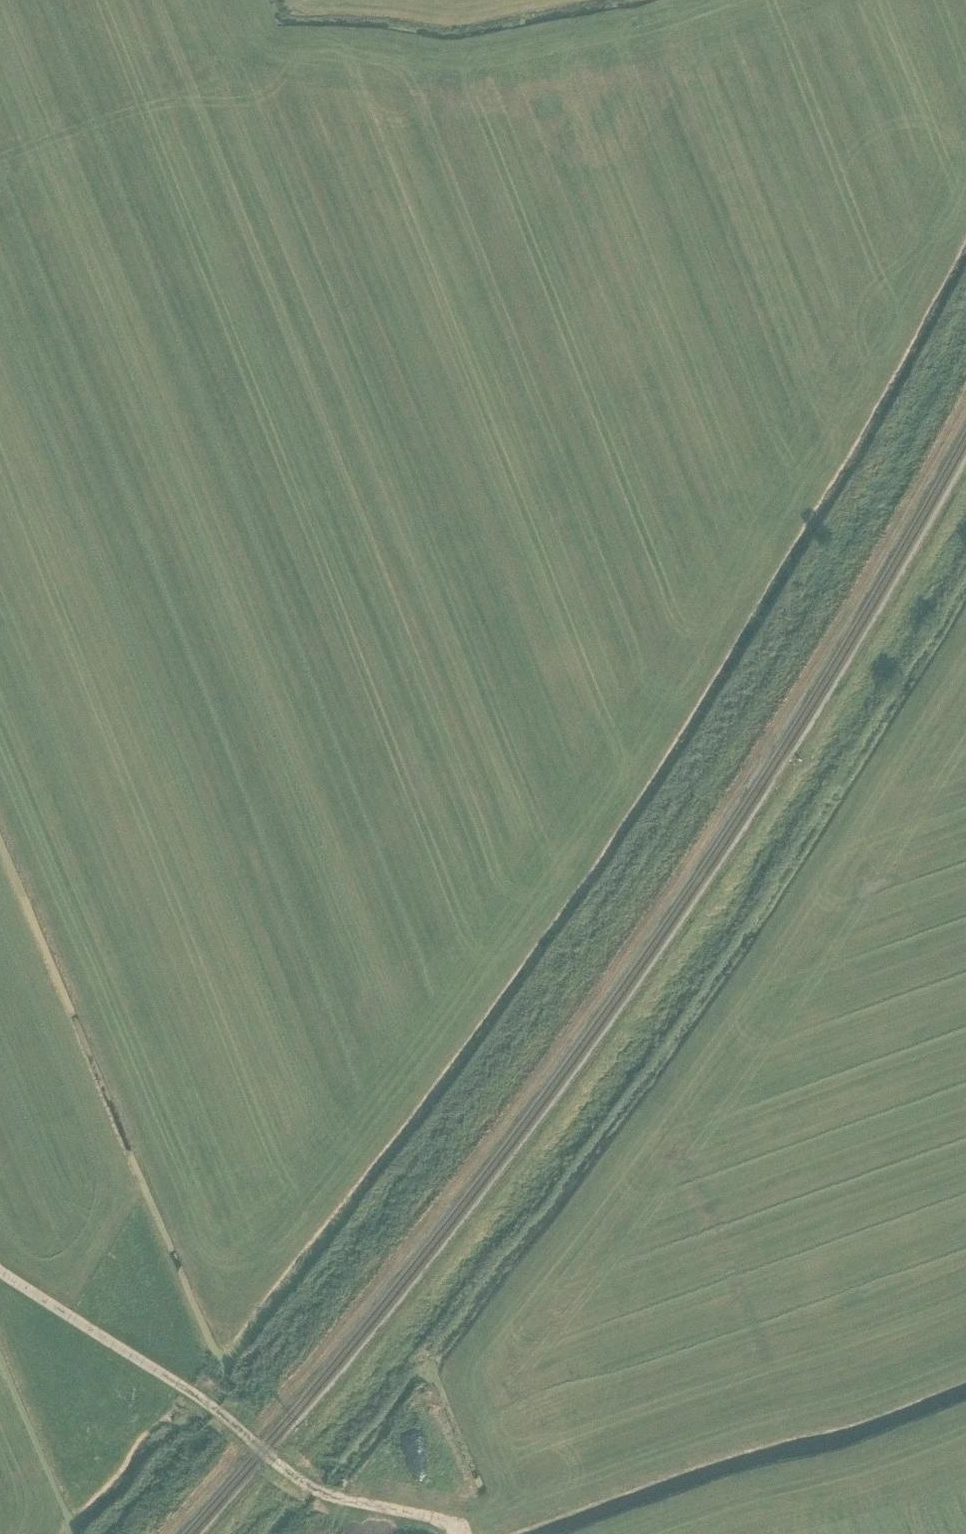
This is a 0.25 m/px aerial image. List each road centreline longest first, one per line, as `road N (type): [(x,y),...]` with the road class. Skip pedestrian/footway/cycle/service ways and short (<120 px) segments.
road 1 (track): [(0,1270),(211,1406),(297,1478),(326,1494),(457,1524),(463,1533)]

